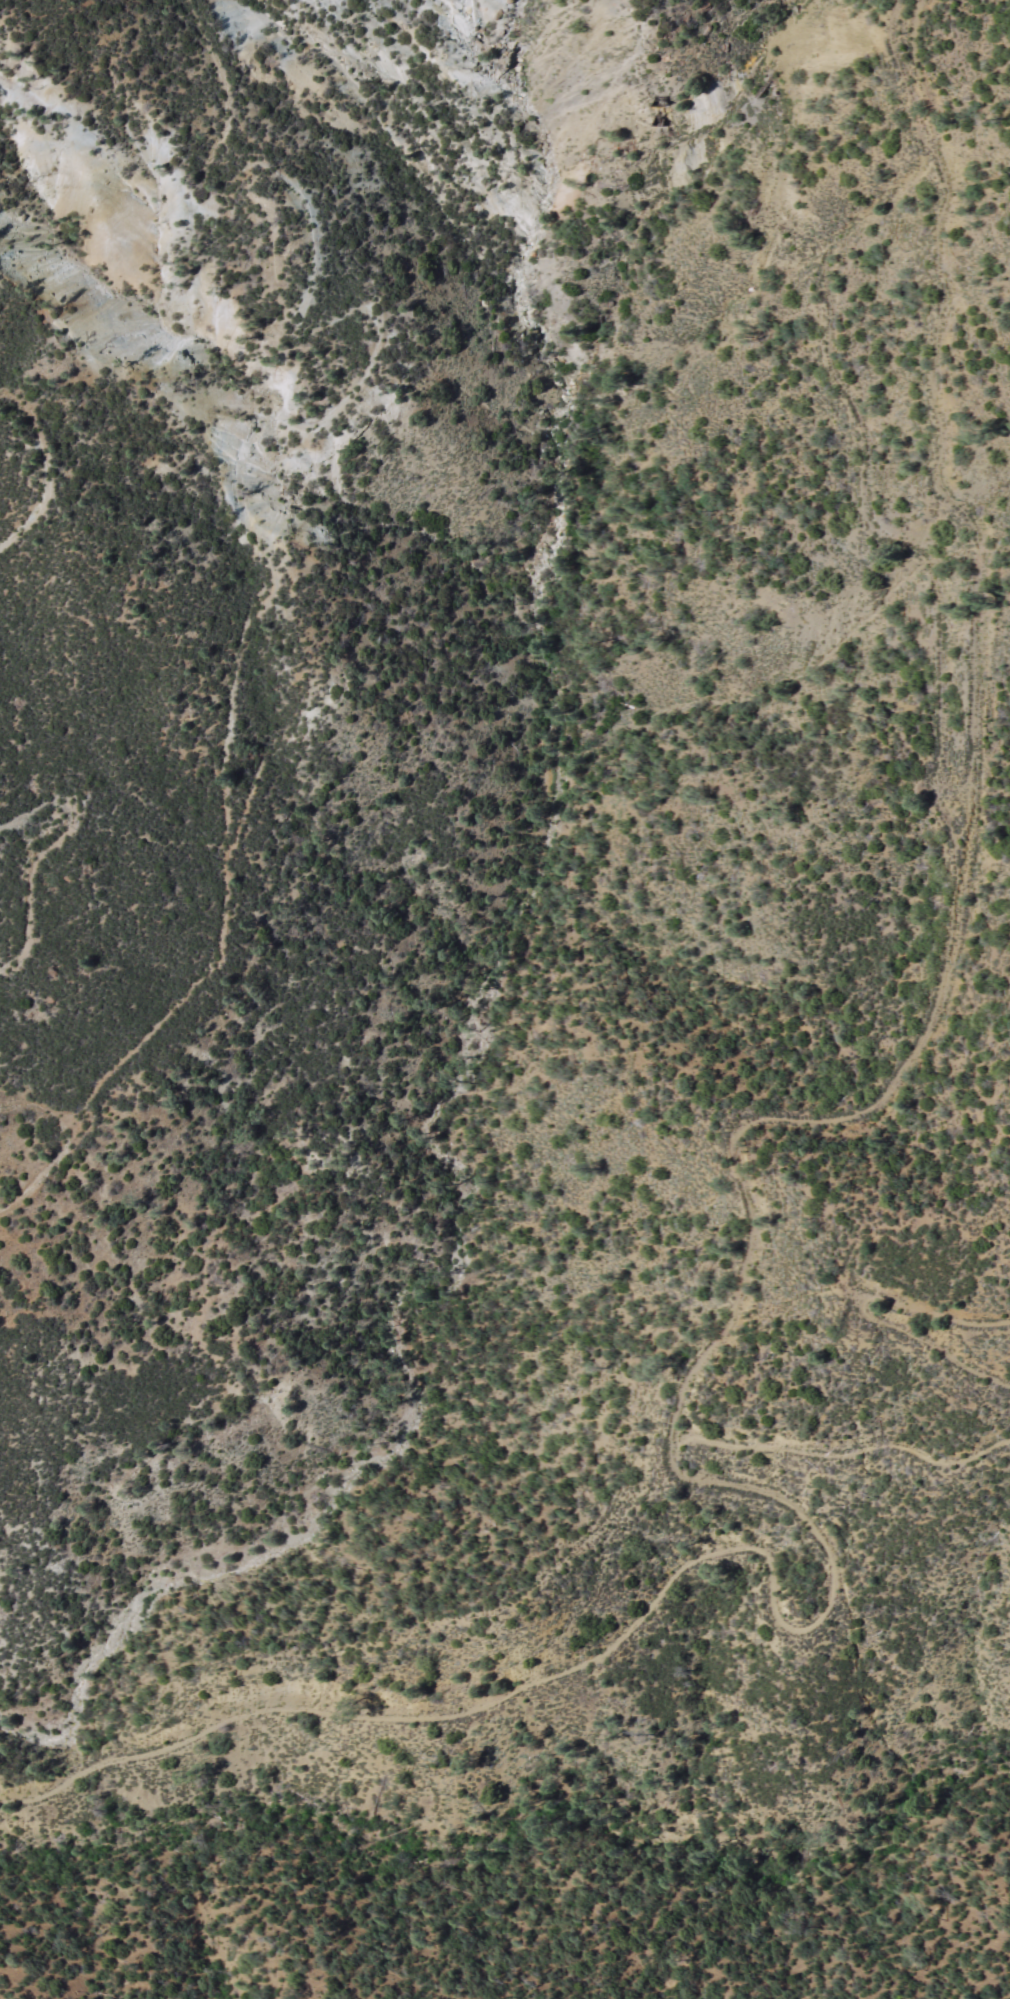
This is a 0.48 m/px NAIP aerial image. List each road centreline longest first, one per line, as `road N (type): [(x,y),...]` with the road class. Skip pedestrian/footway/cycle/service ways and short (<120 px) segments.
road 1 (track): [(0,1787),(138,1766),(241,1705),(485,1713),(704,1551),(759,1554),(768,1619),(803,1632),(839,1588),(809,1523),(750,1481),(675,1471),(672,1433),(780,1446),(875,1438),(958,1456),(1009,1441)]
road 2 (track): [(1009,1386),(860,1309),(871,1288),(1009,1315)]

